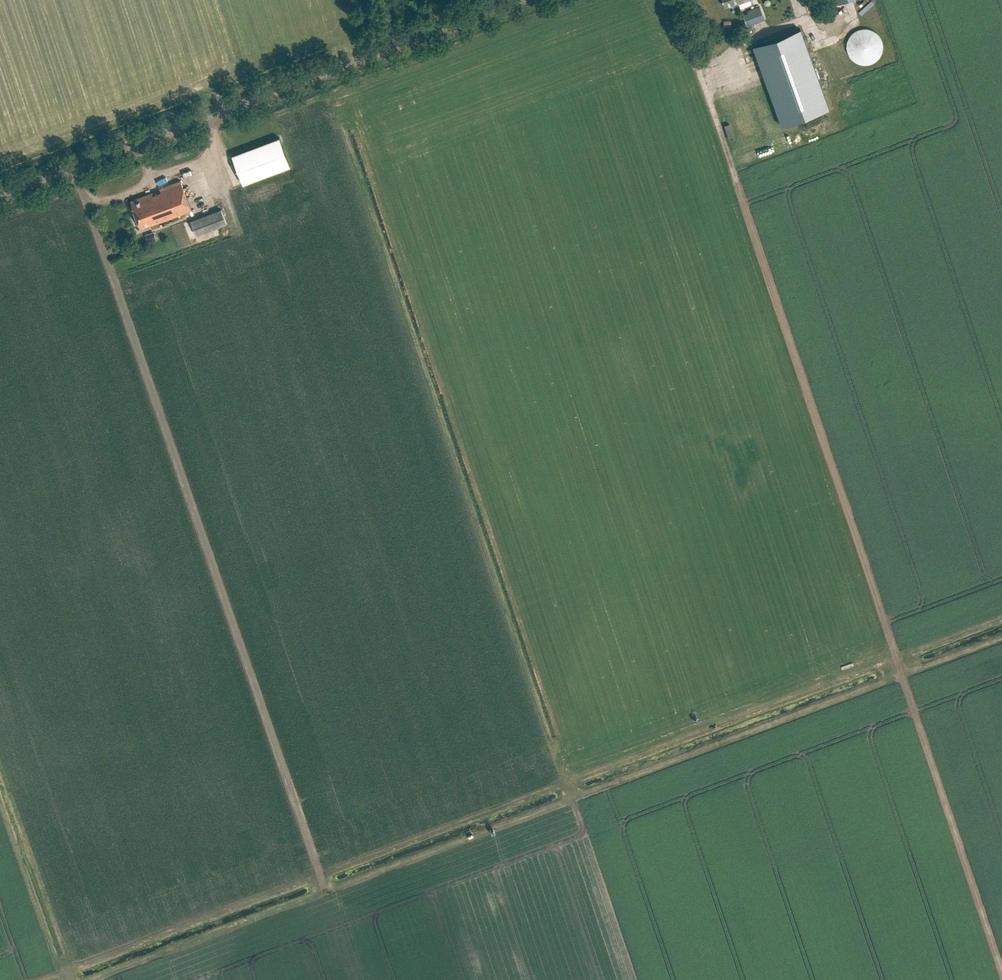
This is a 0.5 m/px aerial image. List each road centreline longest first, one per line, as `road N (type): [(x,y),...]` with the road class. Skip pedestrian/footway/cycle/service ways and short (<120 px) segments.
road 1 (unclassified): [(0,195),(520,0)]

